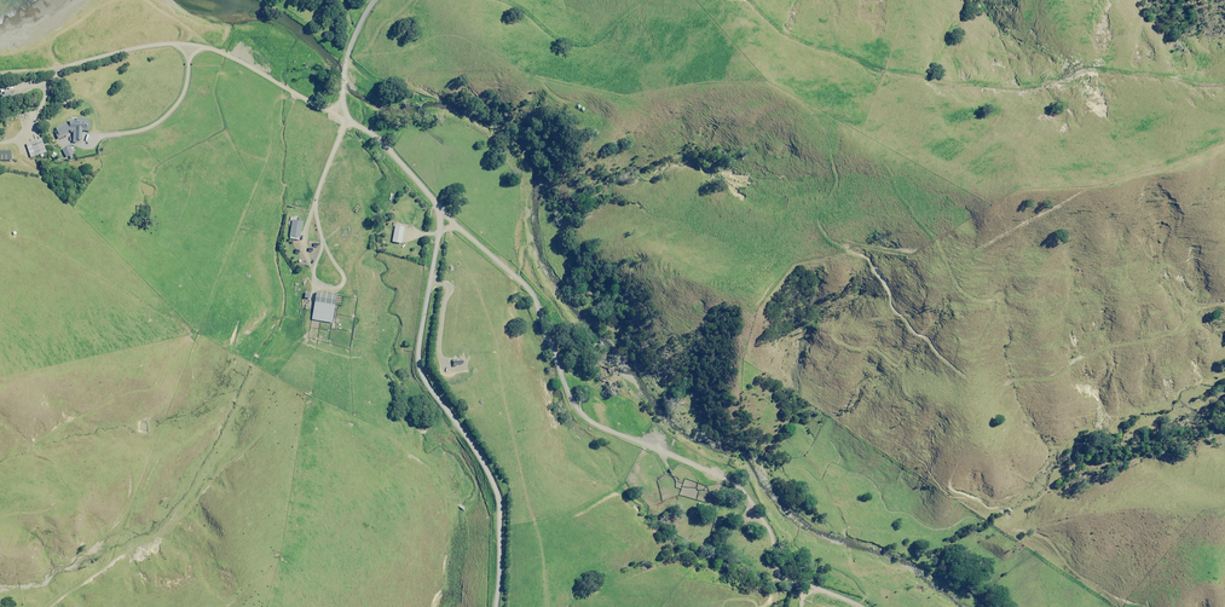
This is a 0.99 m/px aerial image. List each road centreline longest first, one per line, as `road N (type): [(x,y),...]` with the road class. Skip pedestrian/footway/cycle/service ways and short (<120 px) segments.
road 1 (unclassified): [(439,208),(510,267),(550,316),(579,406),(726,473),(769,524),(774,559),(789,573),(872,606)]
road 2 (track): [(750,0),(772,25),(807,44),(948,83),(1015,87),(1085,71),(1224,82)]
road 3 (unclassified): [(439,208),(419,365),(497,489),(495,606)]
road 4 (unclassified): [(375,0),(348,53),(345,104),(439,208)]
road 5 (track): [(499,0),(558,41),(581,46),(603,37),(642,0)]

